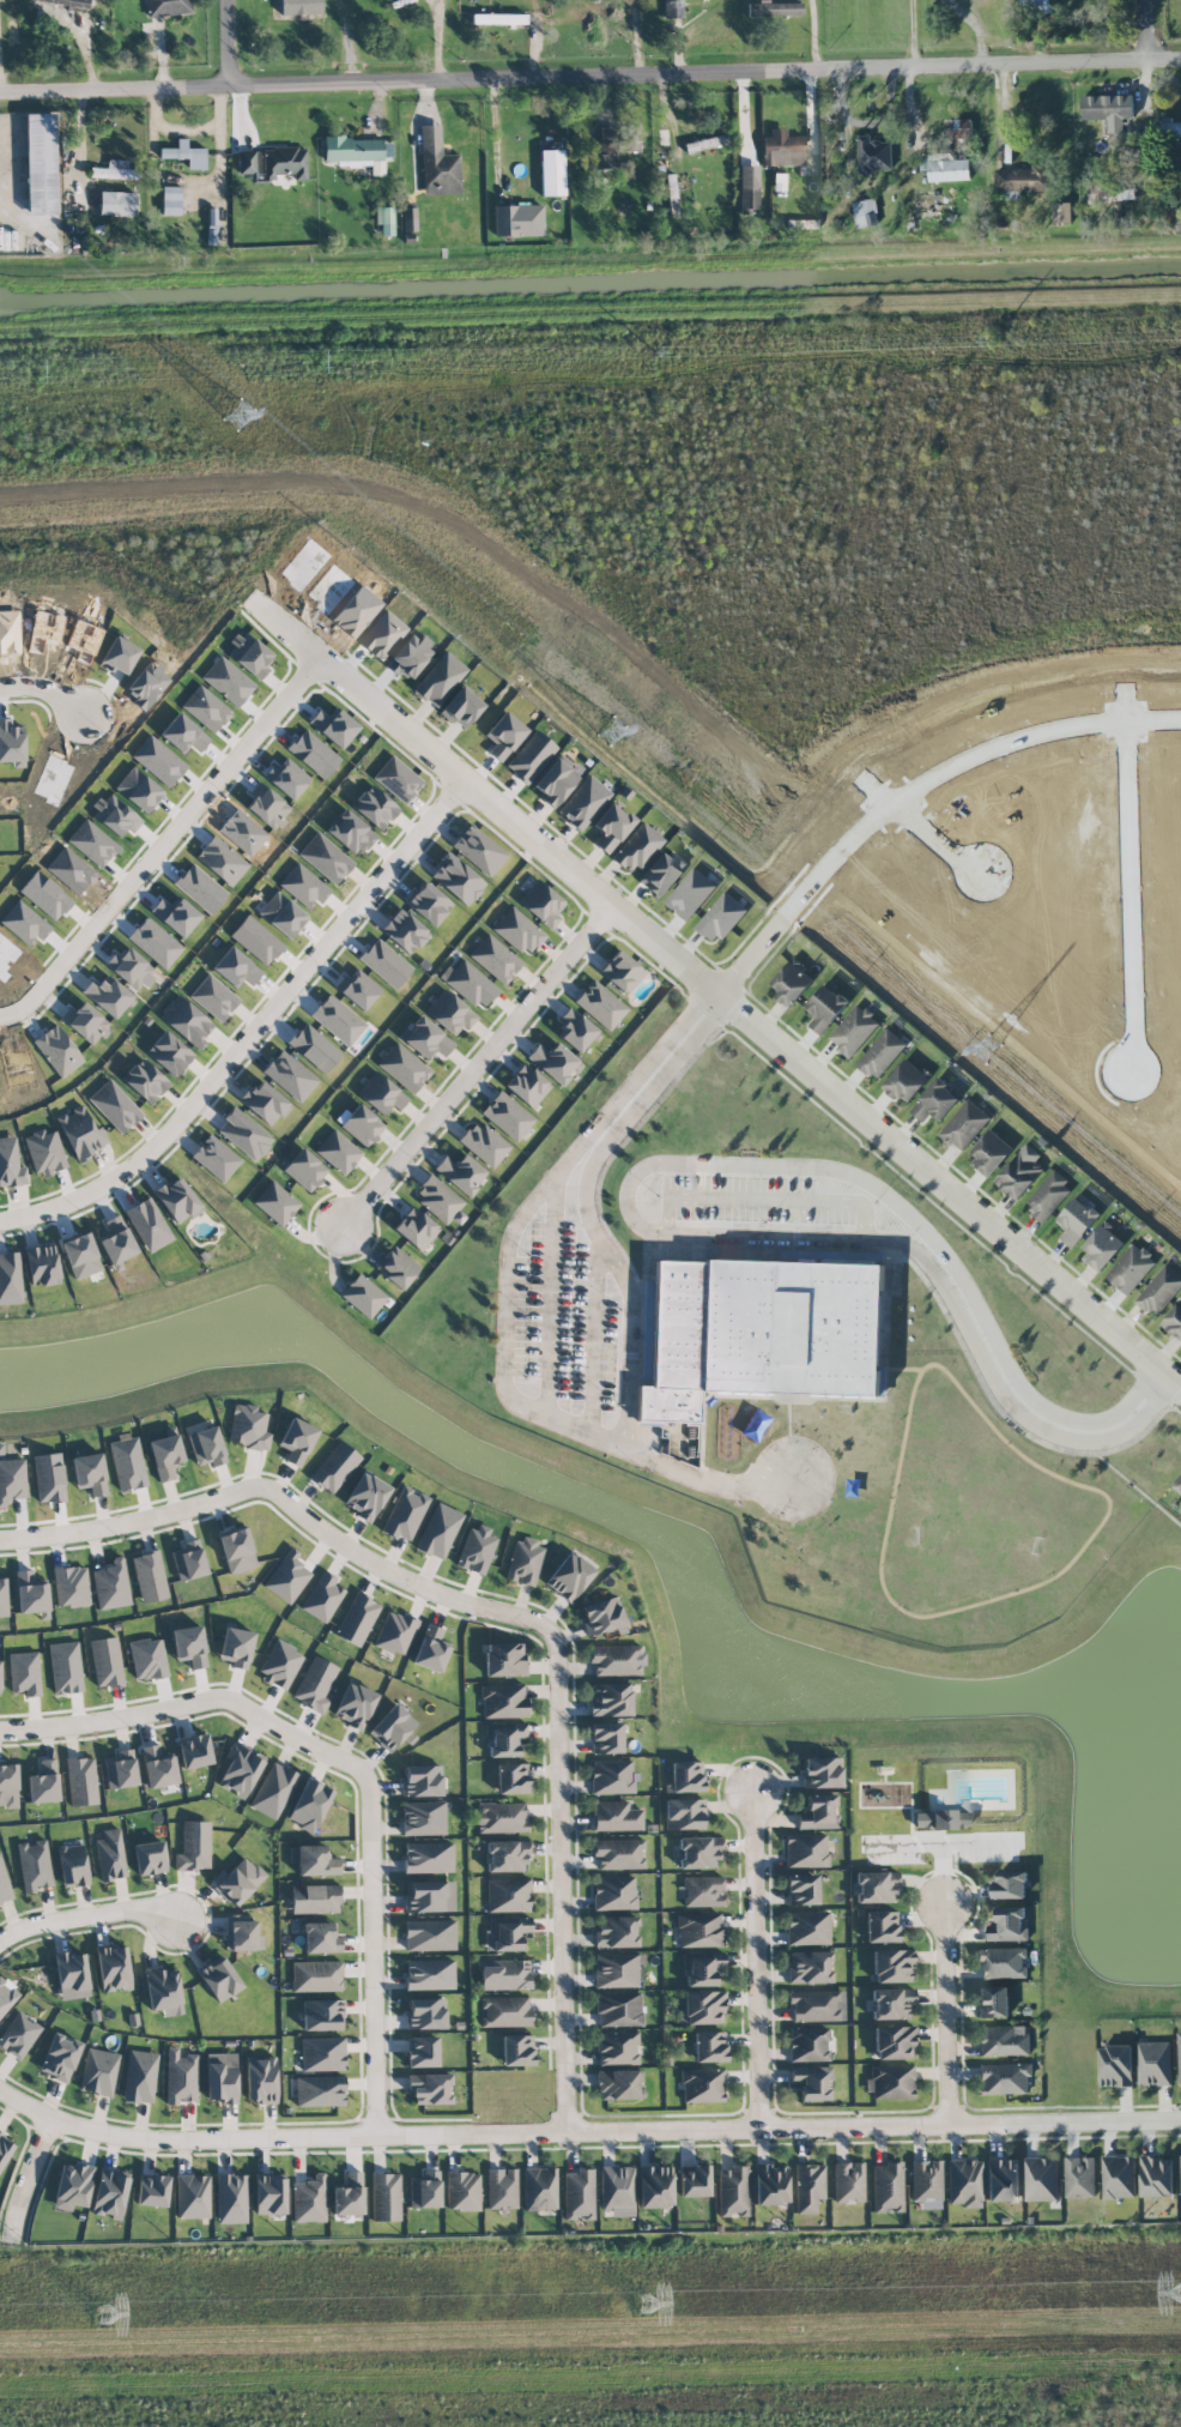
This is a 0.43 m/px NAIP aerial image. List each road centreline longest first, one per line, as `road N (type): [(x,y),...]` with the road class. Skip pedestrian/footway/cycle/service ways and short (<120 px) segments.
road 1 (residential): [(0,93),(1180,60)]
road 2 (residential): [(0,1734),(63,1737),(226,1707),(367,1783),(376,1862),(376,2138),(480,2133)]
road 3 (residential): [(553,856),(1180,1384)]
road 4 (residential): [(553,856),(465,787),(175,1137),(105,1190),(0,1229)]
road 5 (residential): [(480,2133),(1180,2122)]
road 6 (residential): [(478,1606),(551,1632),(557,1652),(565,2132)]
road 7 (residential): [(0,1540),(123,1523),(265,1486),(357,1553),(478,1606)]
road 8 (residential): [(320,663),(47,992),(0,1024)]
road 9 (residential): [(781,919),(889,802),(959,761),(1066,729),(1180,722)]
road 10 (residential): [(610,901),(344,1226)]
road 11 (residential): [(1119,677),(1129,1070)]
road 12 (residential): [(0,2096),(120,2143),(376,2138)]
road 13 (residential): [(753,1793),(758,2127)]
road 14 (residential): [(465,787),(278,627)]
road 15 (residential): [(944,1902),(947,2125)]
road 16 (residential): [(0,1950),(95,1921),(156,1920),(180,1933)]
road 17 (residential): [(859,773),(947,862),(976,876)]

